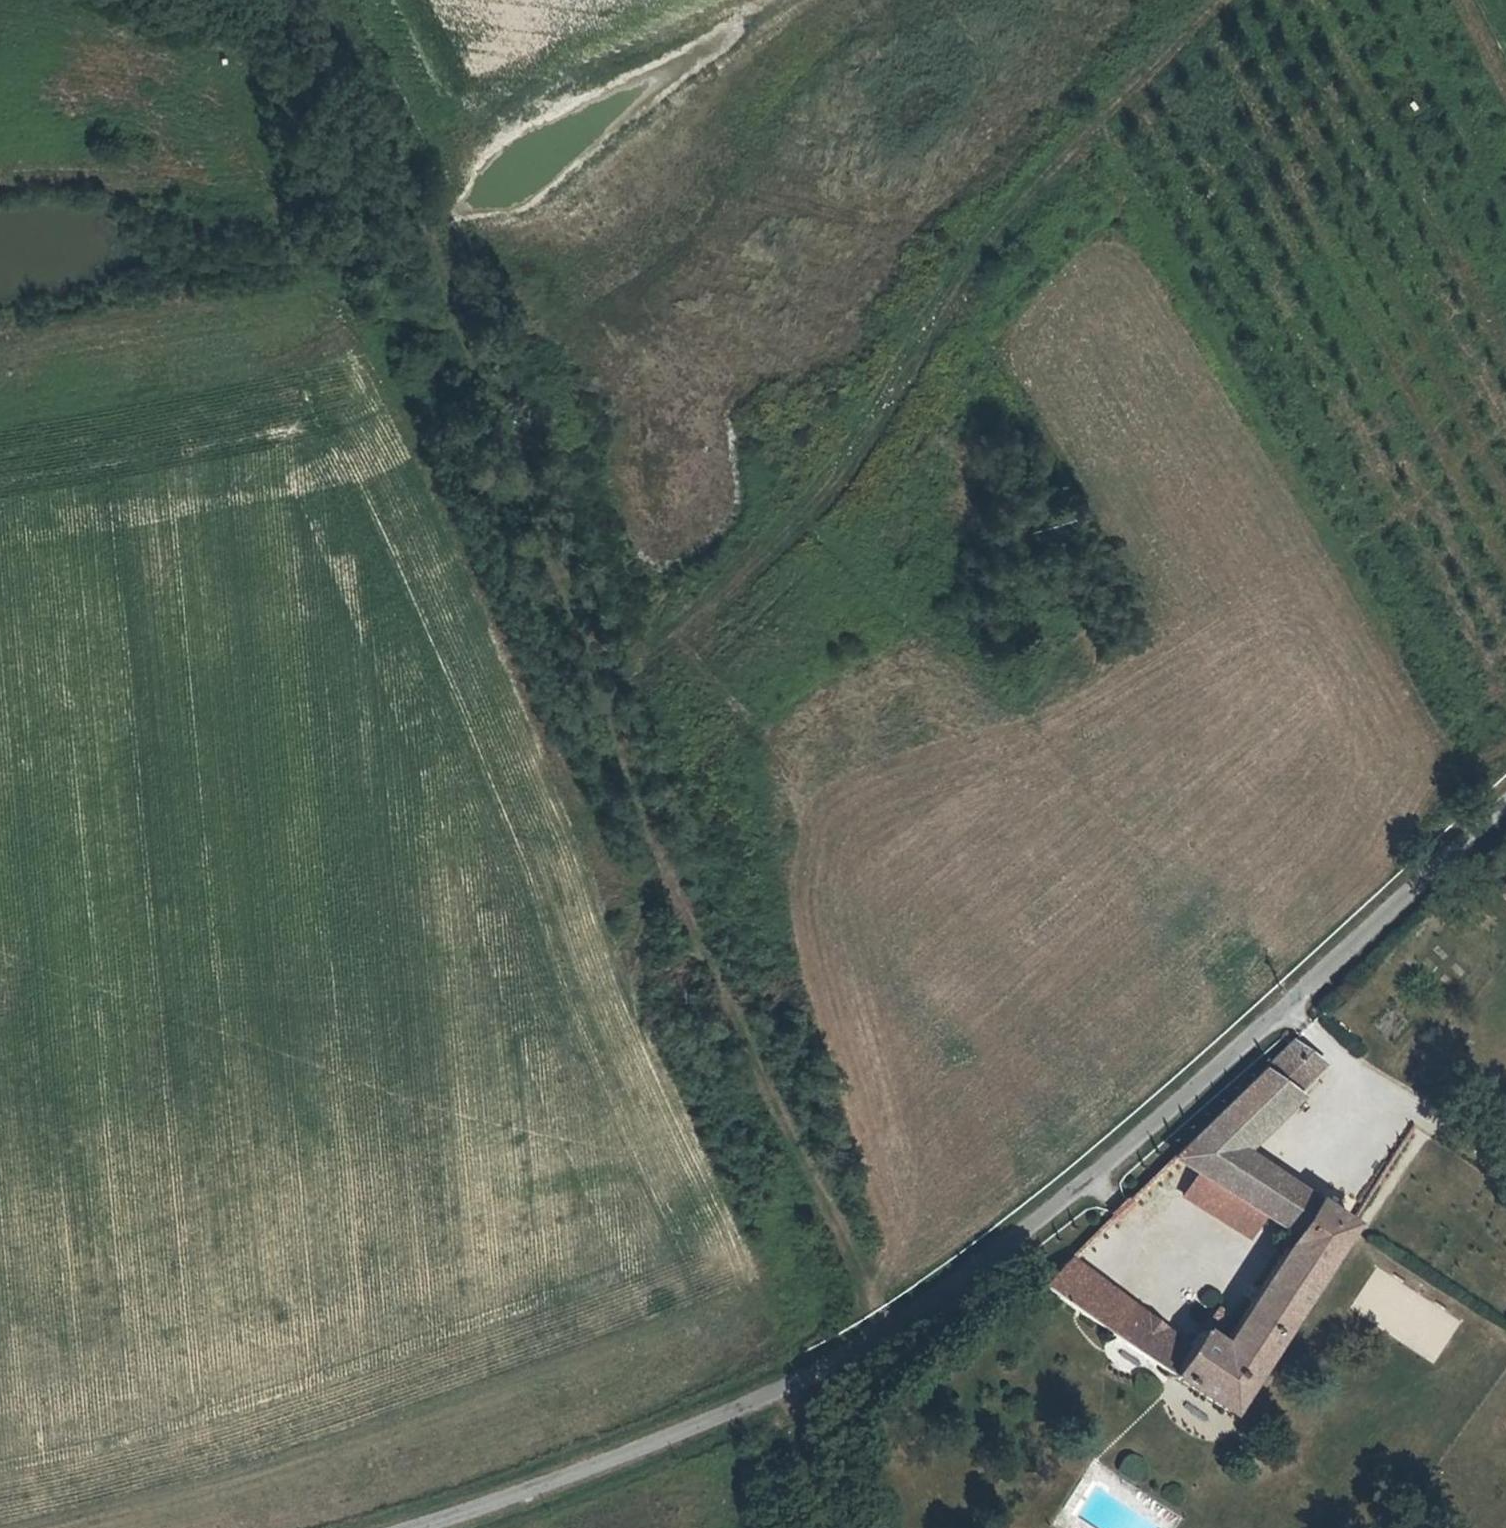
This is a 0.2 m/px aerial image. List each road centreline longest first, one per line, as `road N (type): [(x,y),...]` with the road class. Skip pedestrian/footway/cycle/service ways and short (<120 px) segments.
road 1 (unclassified): [(1505,808),(1243,1051),(1055,1209),(835,1365),(631,1452),(413,1527)]
road 2 (track): [(876,1338),(692,904),(628,866),(581,811),(386,349),(298,240)]

